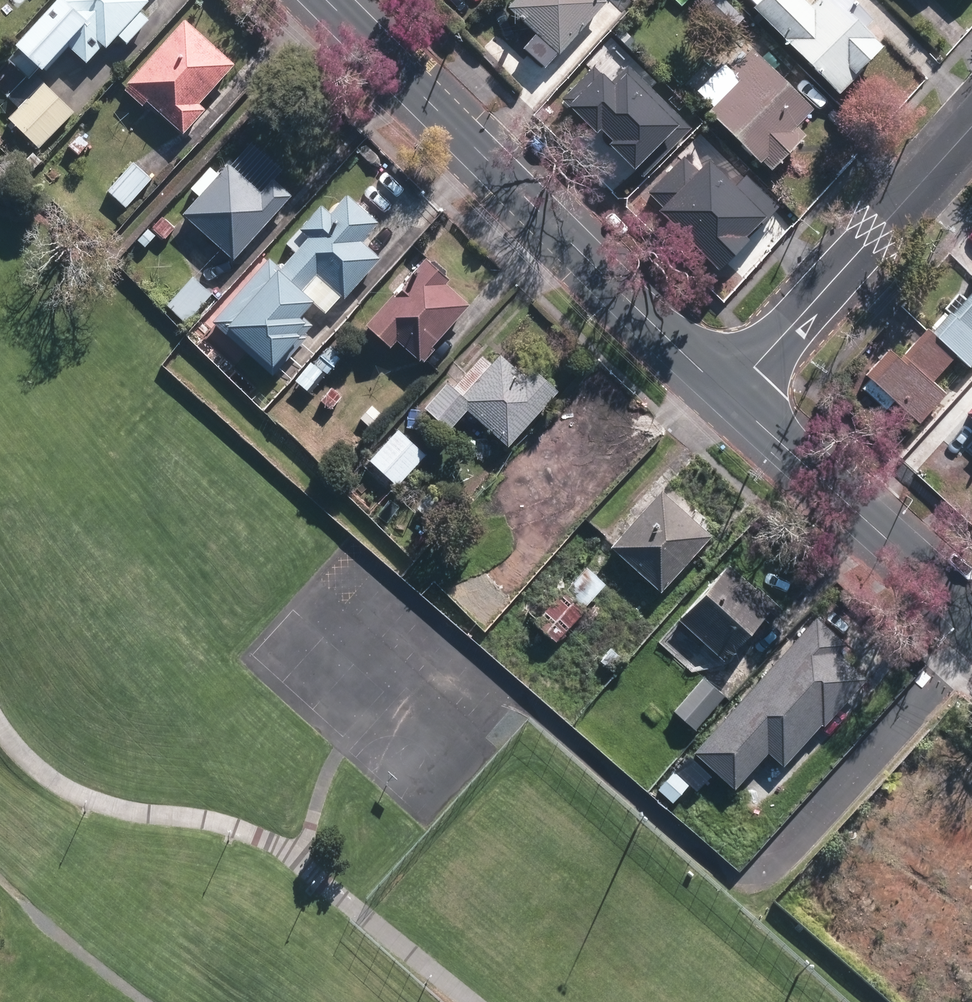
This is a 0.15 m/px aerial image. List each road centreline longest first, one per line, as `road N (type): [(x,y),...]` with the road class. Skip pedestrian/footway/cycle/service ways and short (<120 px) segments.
road 1 (motorway): [(0,279),(54,353),(295,630),(632,1001)]
road 2 (motorway): [(441,1001),(0,469)]
road 3 (secondary): [(726,395),(326,0)]
road 4 (residential): [(971,126),(726,395)]
road 5 (secondary): [(971,616),(726,395)]

